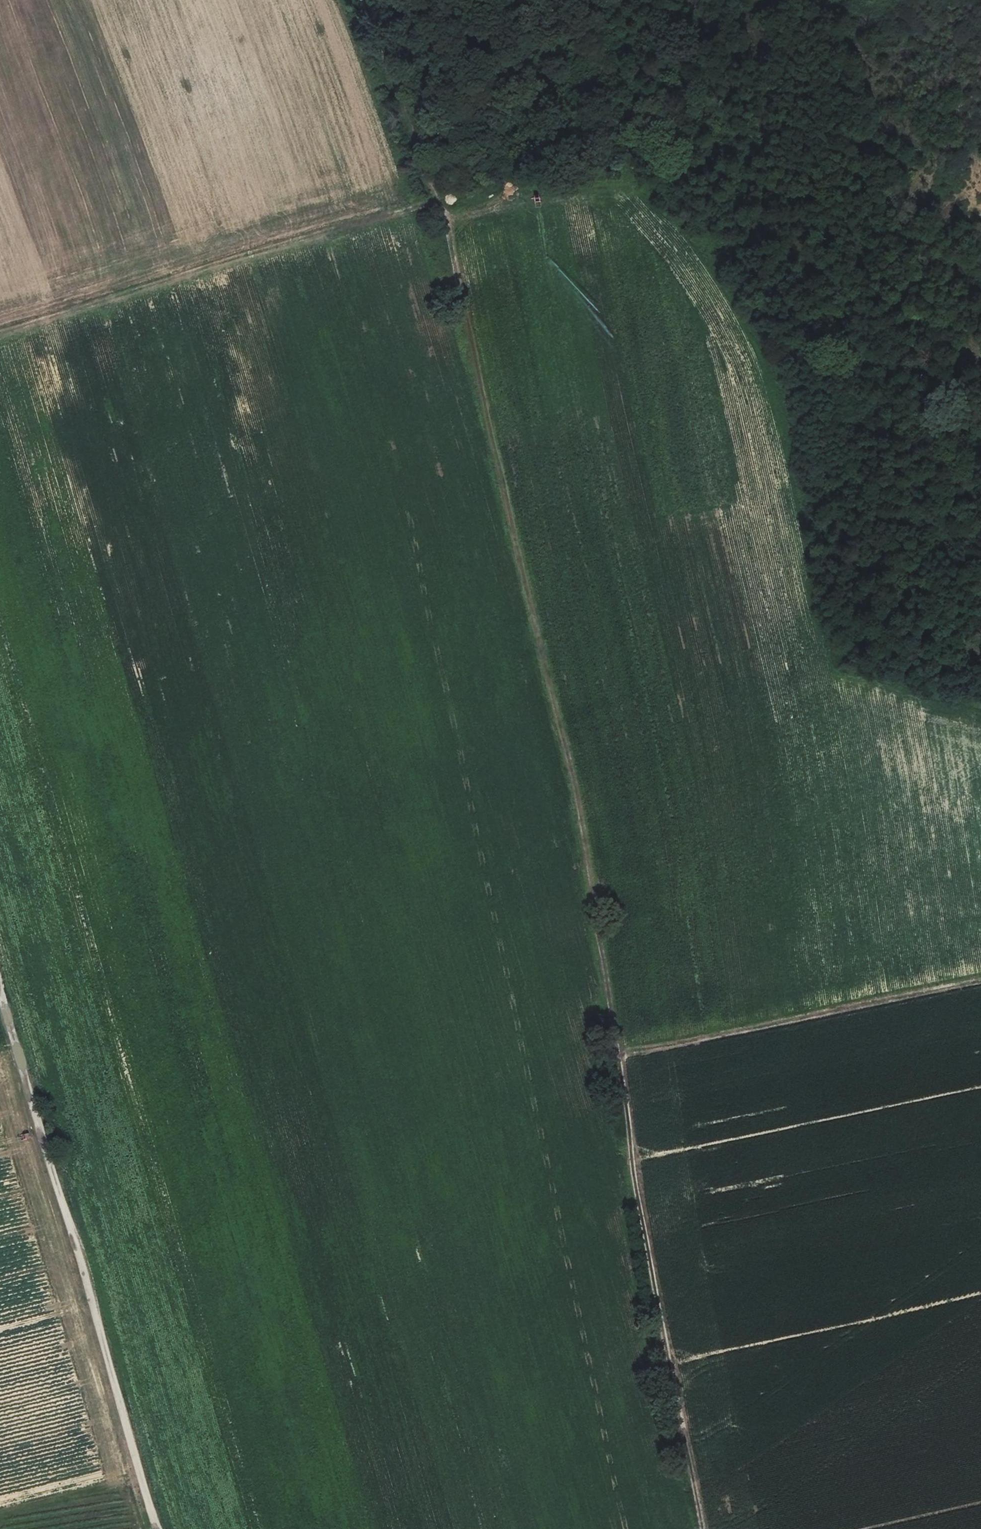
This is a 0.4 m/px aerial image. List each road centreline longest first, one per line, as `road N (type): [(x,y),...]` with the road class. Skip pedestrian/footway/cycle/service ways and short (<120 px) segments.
road 1 (track): [(704,1528),(661,1327),(576,781),(434,221)]
road 2 (track): [(0,1007),(151,1528)]
road 3 (track): [(938,0),(938,35),(914,46),(884,40),(843,59)]

